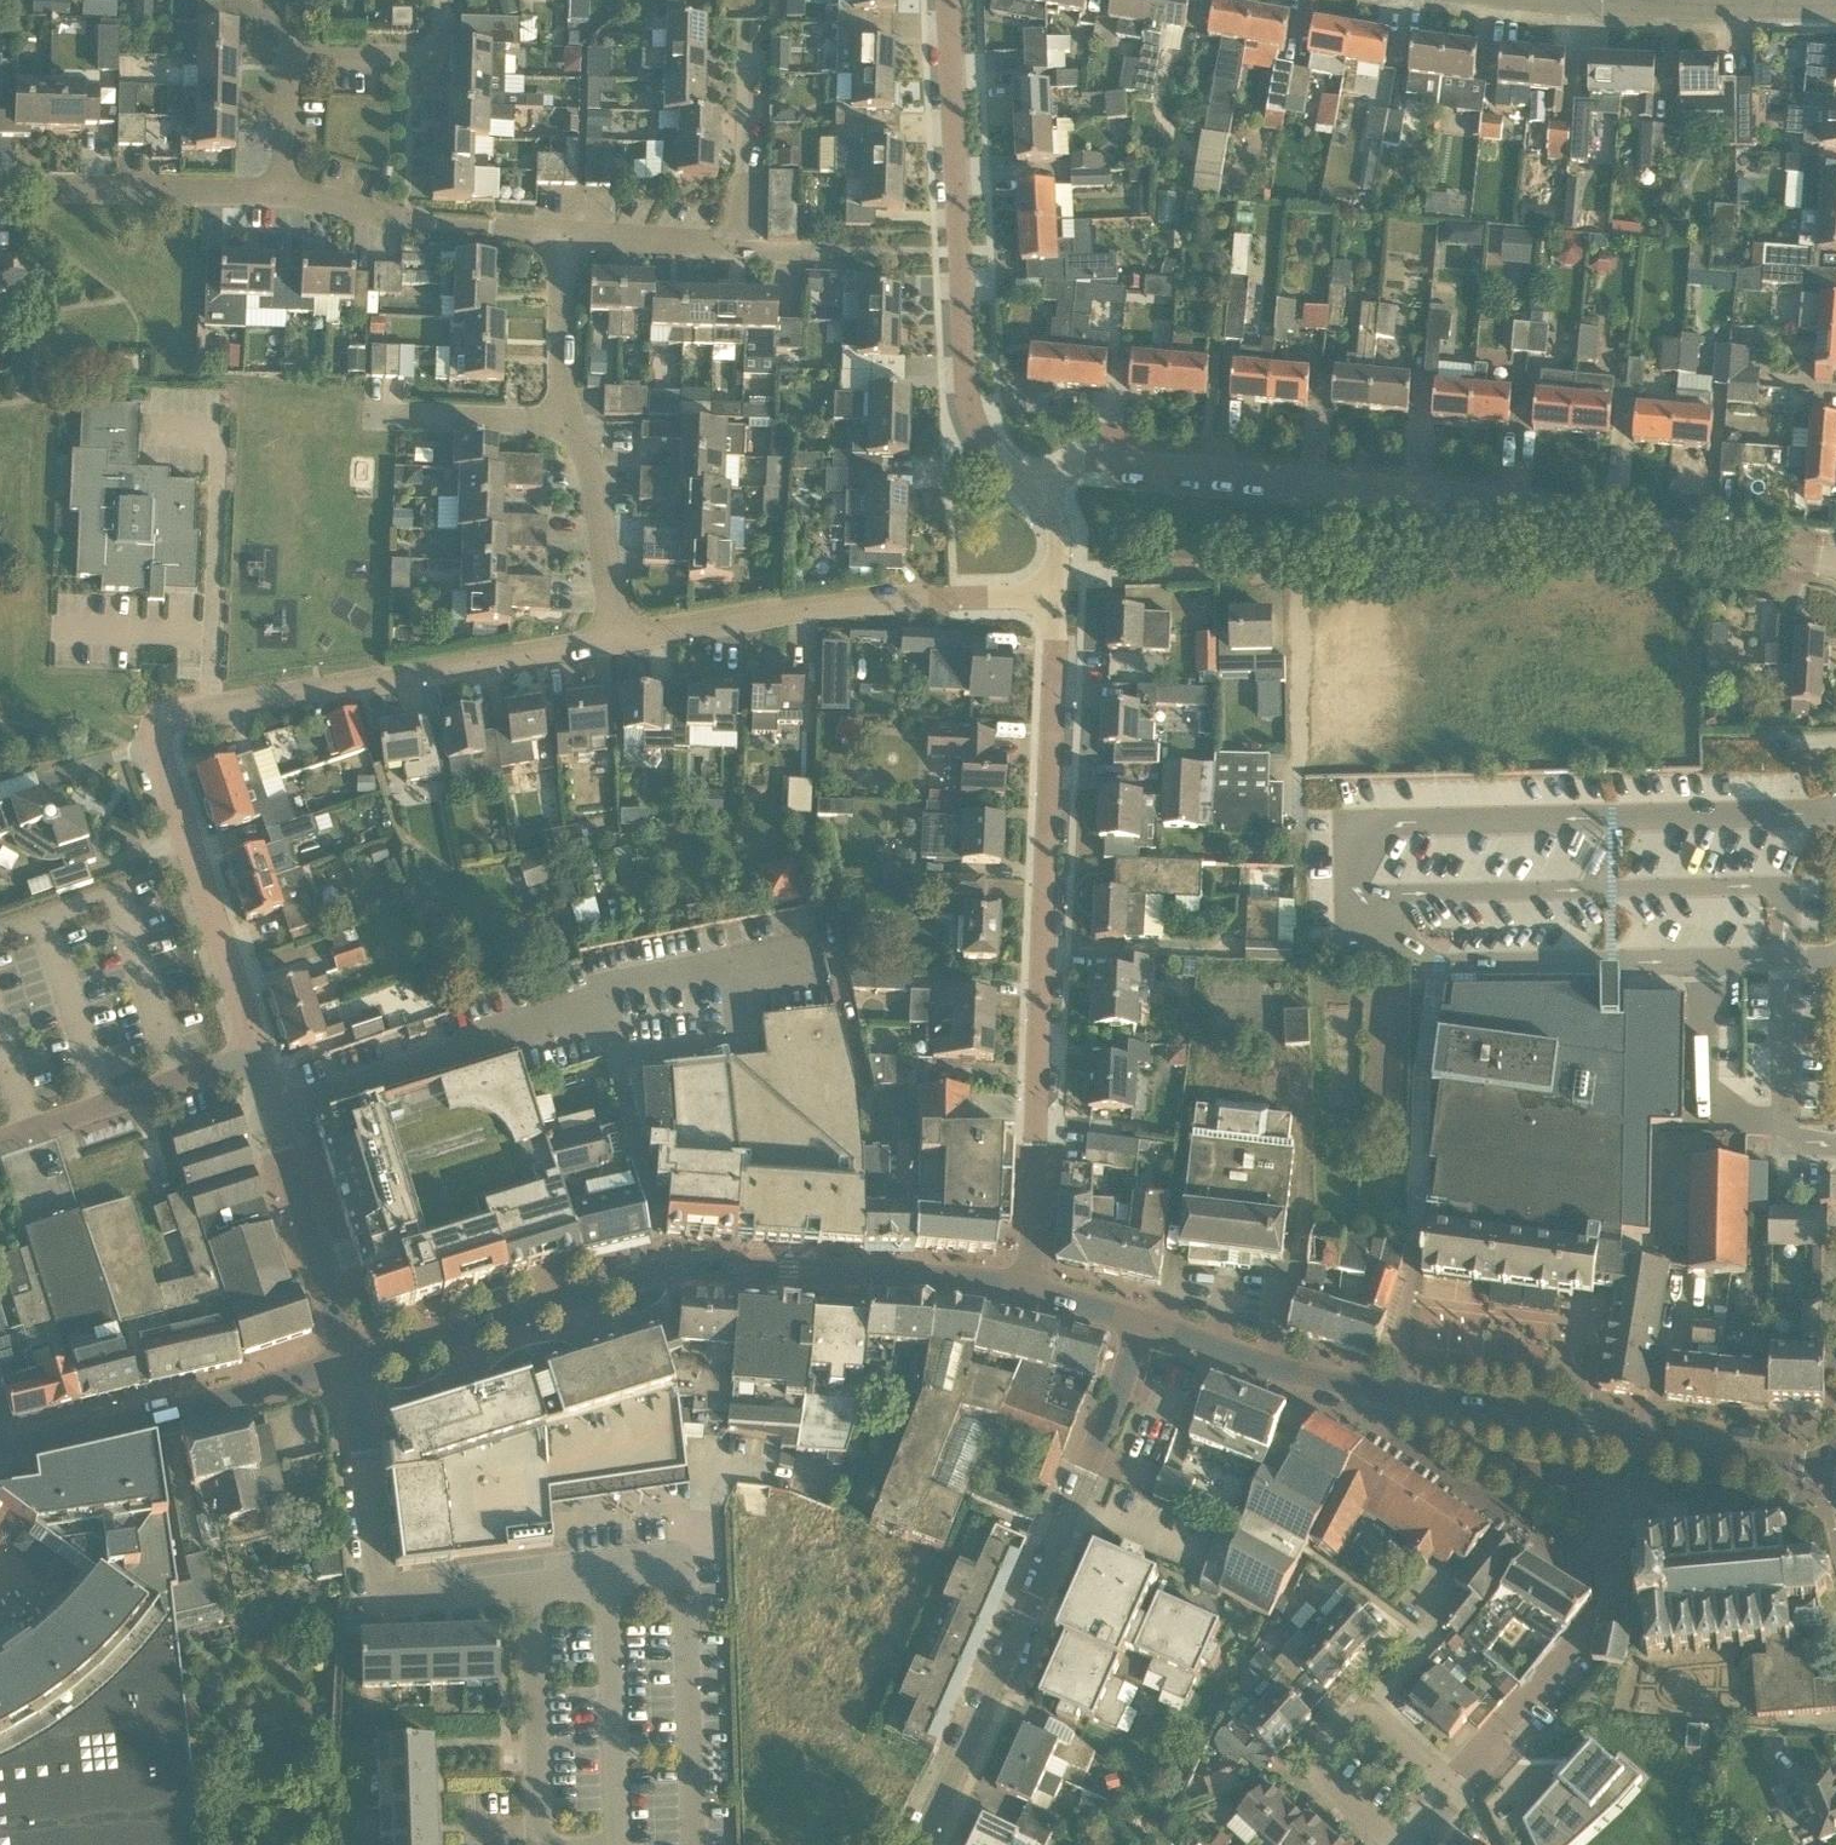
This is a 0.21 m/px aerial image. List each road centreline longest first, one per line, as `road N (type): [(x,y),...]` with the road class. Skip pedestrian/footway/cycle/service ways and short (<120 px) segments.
road 1 (residential): [(353,1365),(159,723),(182,709),(619,639)]
road 2 (residential): [(1835,563),(1523,511),(1483,497),(1185,464),(1087,459),(1036,496)]
road 3 (residential): [(698,1844),(682,1571),(392,1591),(371,1580),(354,1542),(333,1370)]
road 4 (residential): [(1835,1465),(1398,1398),(1285,1371),(1151,1323)]
road 5 (residential): [(1030,1286),(664,1266),(353,1365)]
road 6 (residential): [(910,1844),(1151,1323)]
road 7 (residential): [(1036,496),(988,447),(965,398),(947,0)]
road 8 (residential): [(1036,1074),(1056,595)]
road 9 (residential): [(619,639),(861,600),(1056,595)]
road 10 (residential): [(751,51),(751,249),(556,234)]
road 11 (residential): [(333,1370),(0,1453)]
road 12 (residential): [(1396,1844),(1319,1773),(1315,1751),(1352,1708),(1373,1708),(1459,1778)]
road 13 (residential): [(281,189),(0,186)]
road 14 (residential): [(556,234),(425,222),(281,189)]
road 15 (residential): [(281,189),(290,54),(406,57)]
road 16 (residential): [(1590,0),(1835,4)]
road 17 (residential): [(619,639),(598,493),(569,419)]
road 18 (residential): [(1459,1778),(1598,1611)]
road 19 (residential): [(1030,1286),(1036,1074)]
road 20 (residential): [(369,411),(569,419)]
road 21 (residential): [(569,419),(556,234)]
road 22 (residential): [(1151,1323),(1030,1286)]

